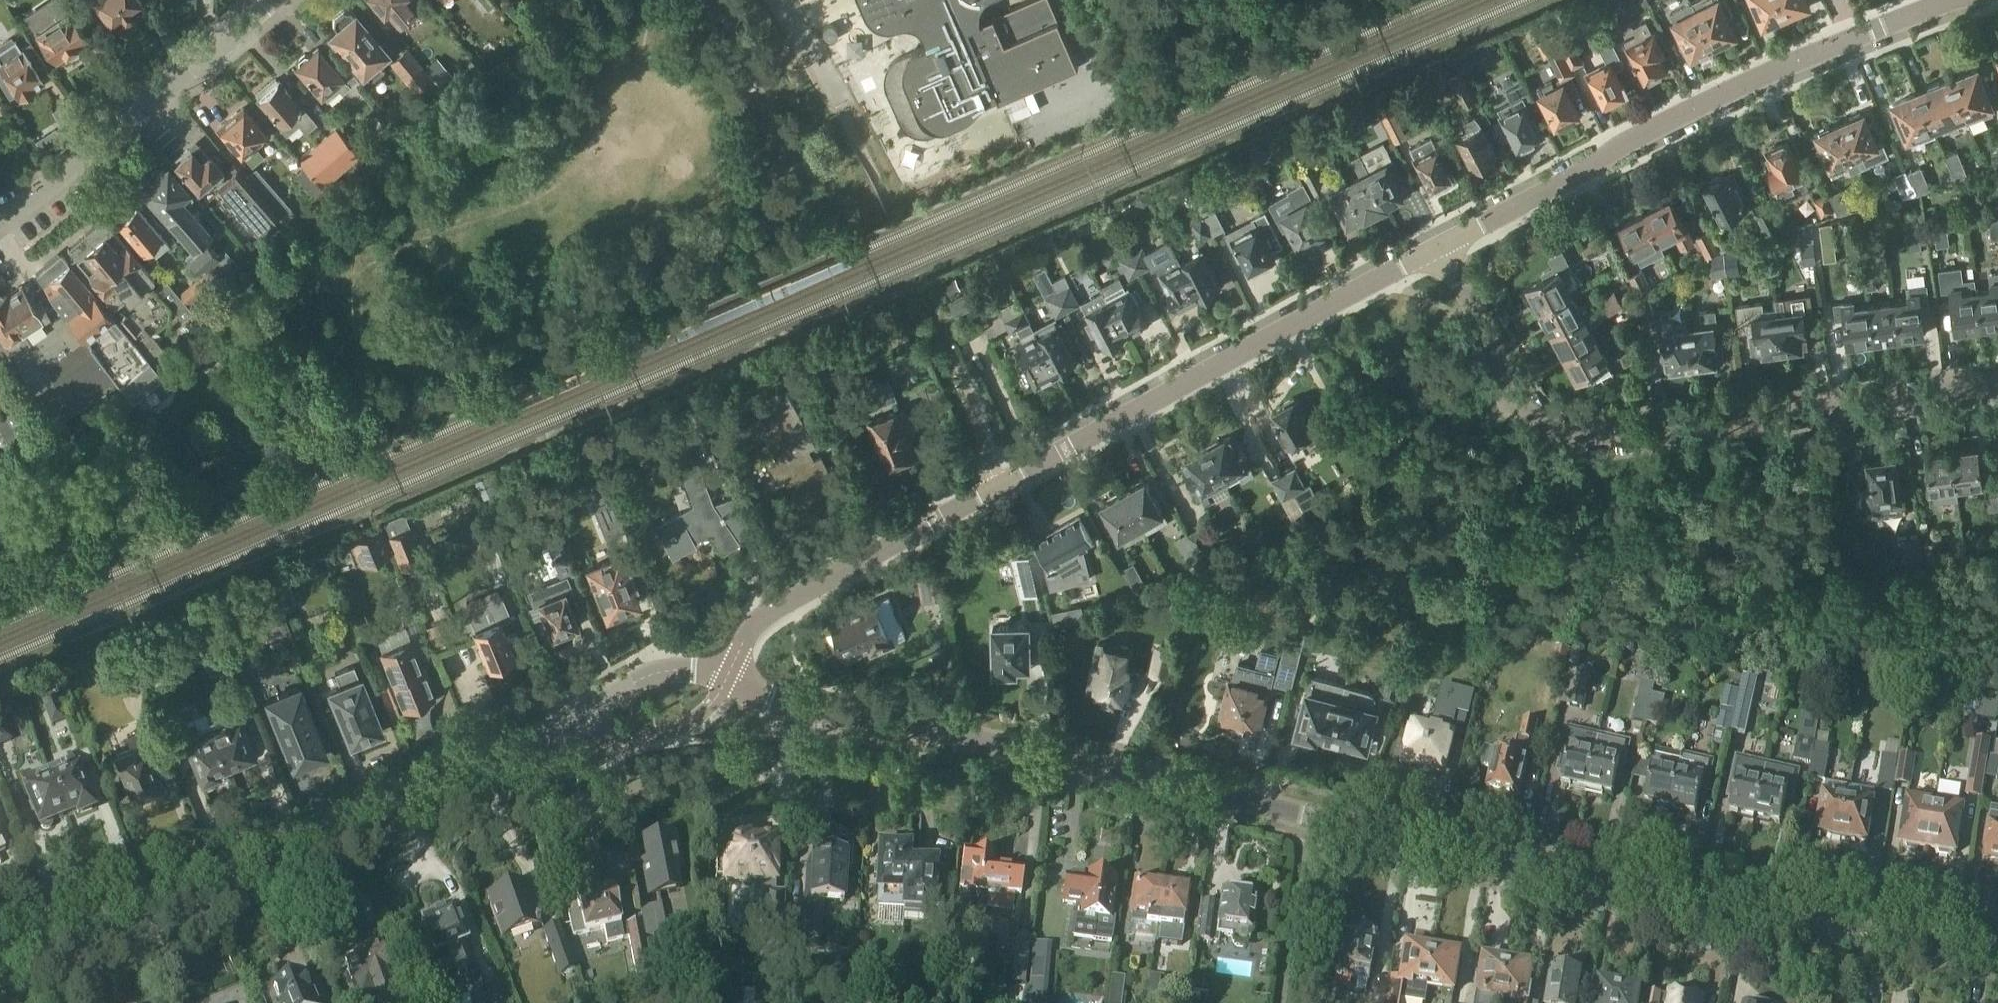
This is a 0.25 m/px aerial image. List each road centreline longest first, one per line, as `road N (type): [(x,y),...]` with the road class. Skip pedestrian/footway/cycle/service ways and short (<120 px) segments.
road 1 (tertiary): [(1997,959),(1677,903),(1093,773),(939,728),(795,704),(728,673)]
road 2 (tertiary): [(728,673),(762,618),(788,601),(1438,244)]
road 3 (tertiary): [(0,959),(409,796),(628,687),(669,671),(728,673)]
road 4 (residential): [(1997,383),(1582,436),(1529,408),(1438,244)]
road 5 (tertiary): [(1438,244),(1568,181),(1624,142),(1948,0)]
road 6 (residential): [(0,220),(210,64),(277,0)]

